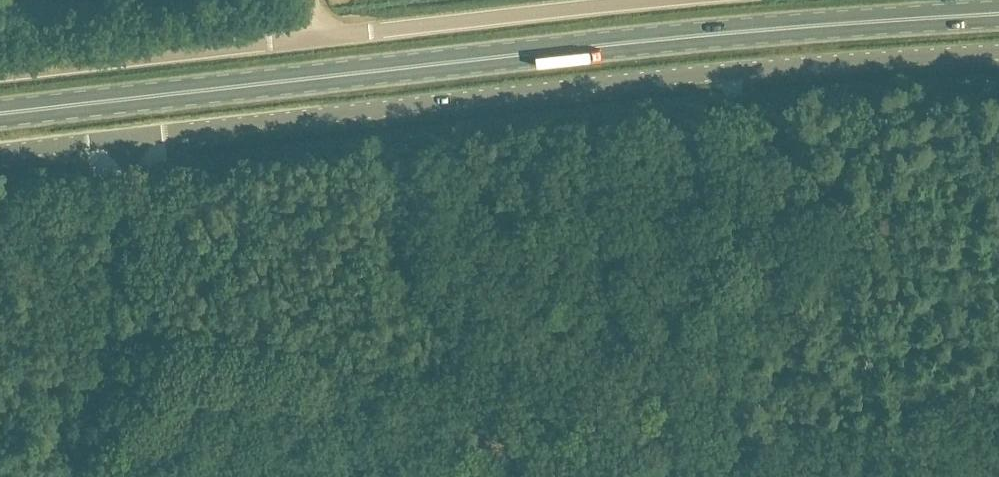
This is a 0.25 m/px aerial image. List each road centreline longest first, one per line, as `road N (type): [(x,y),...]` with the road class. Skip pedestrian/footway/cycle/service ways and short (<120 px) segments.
road 1 (primary): [(0,114),(556,51),(998,15)]
road 2 (unclassified): [(998,54),(728,73),(128,137)]
road 3 (unclassified): [(0,76),(701,0)]
road 4 (unclassified): [(80,476),(105,346),(128,137)]
road 5 (unclassified): [(0,152),(128,137)]

